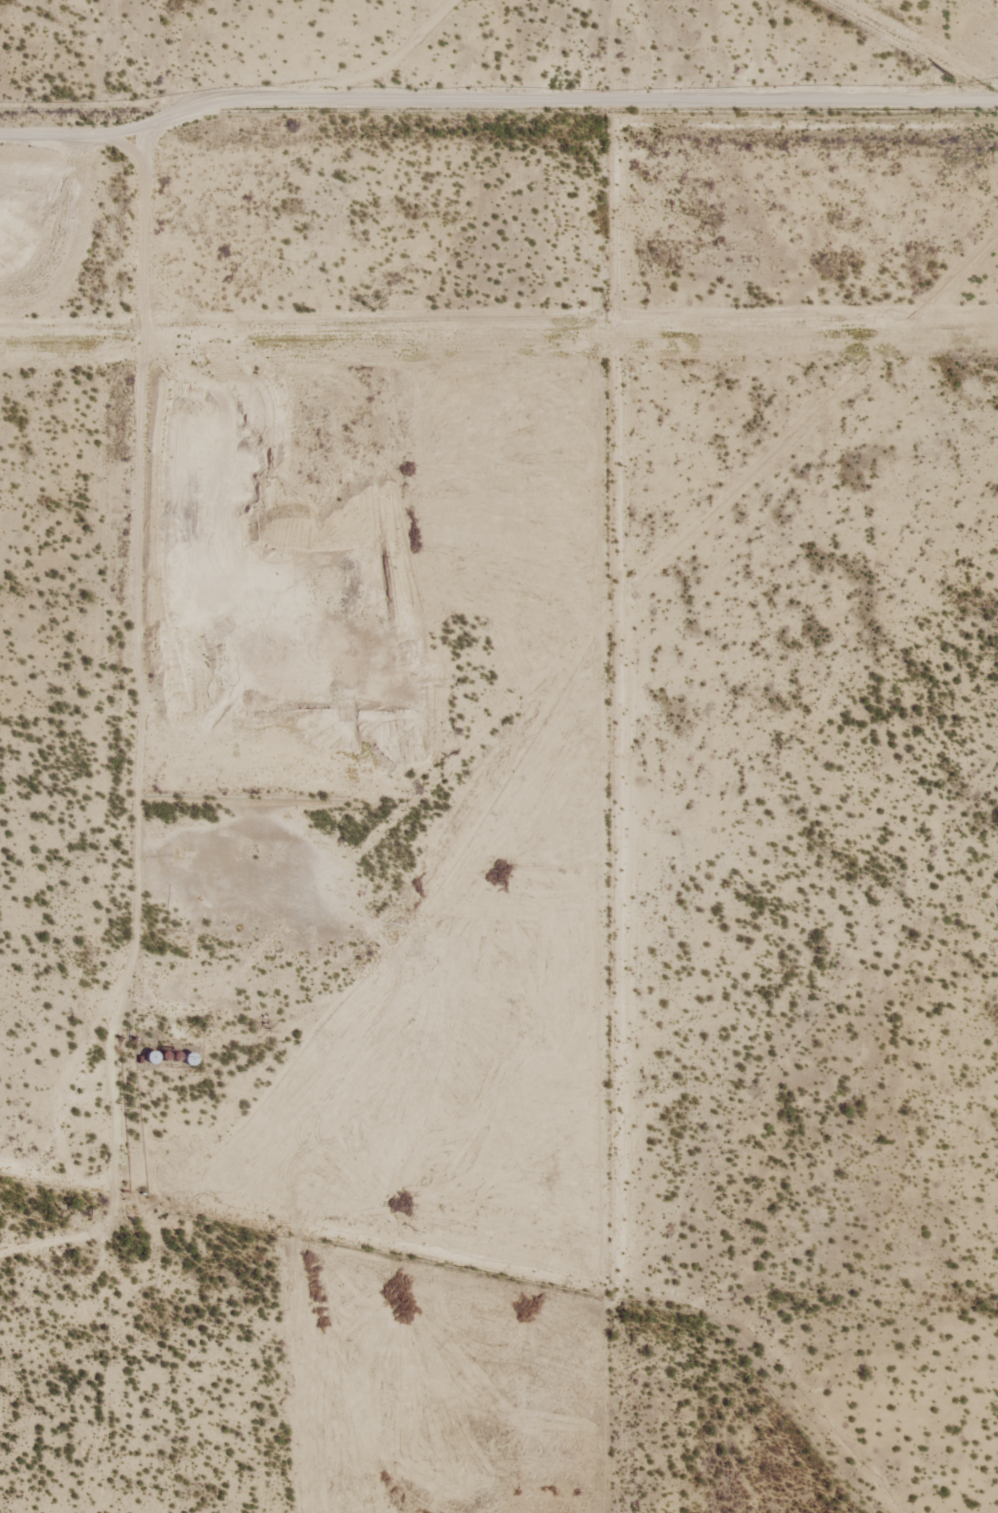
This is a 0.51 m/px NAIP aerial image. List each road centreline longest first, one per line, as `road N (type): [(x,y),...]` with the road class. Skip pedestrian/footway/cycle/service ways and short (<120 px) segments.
road 1 (track): [(0,112),(997,112)]
road 2 (track): [(134,112),(130,998)]

